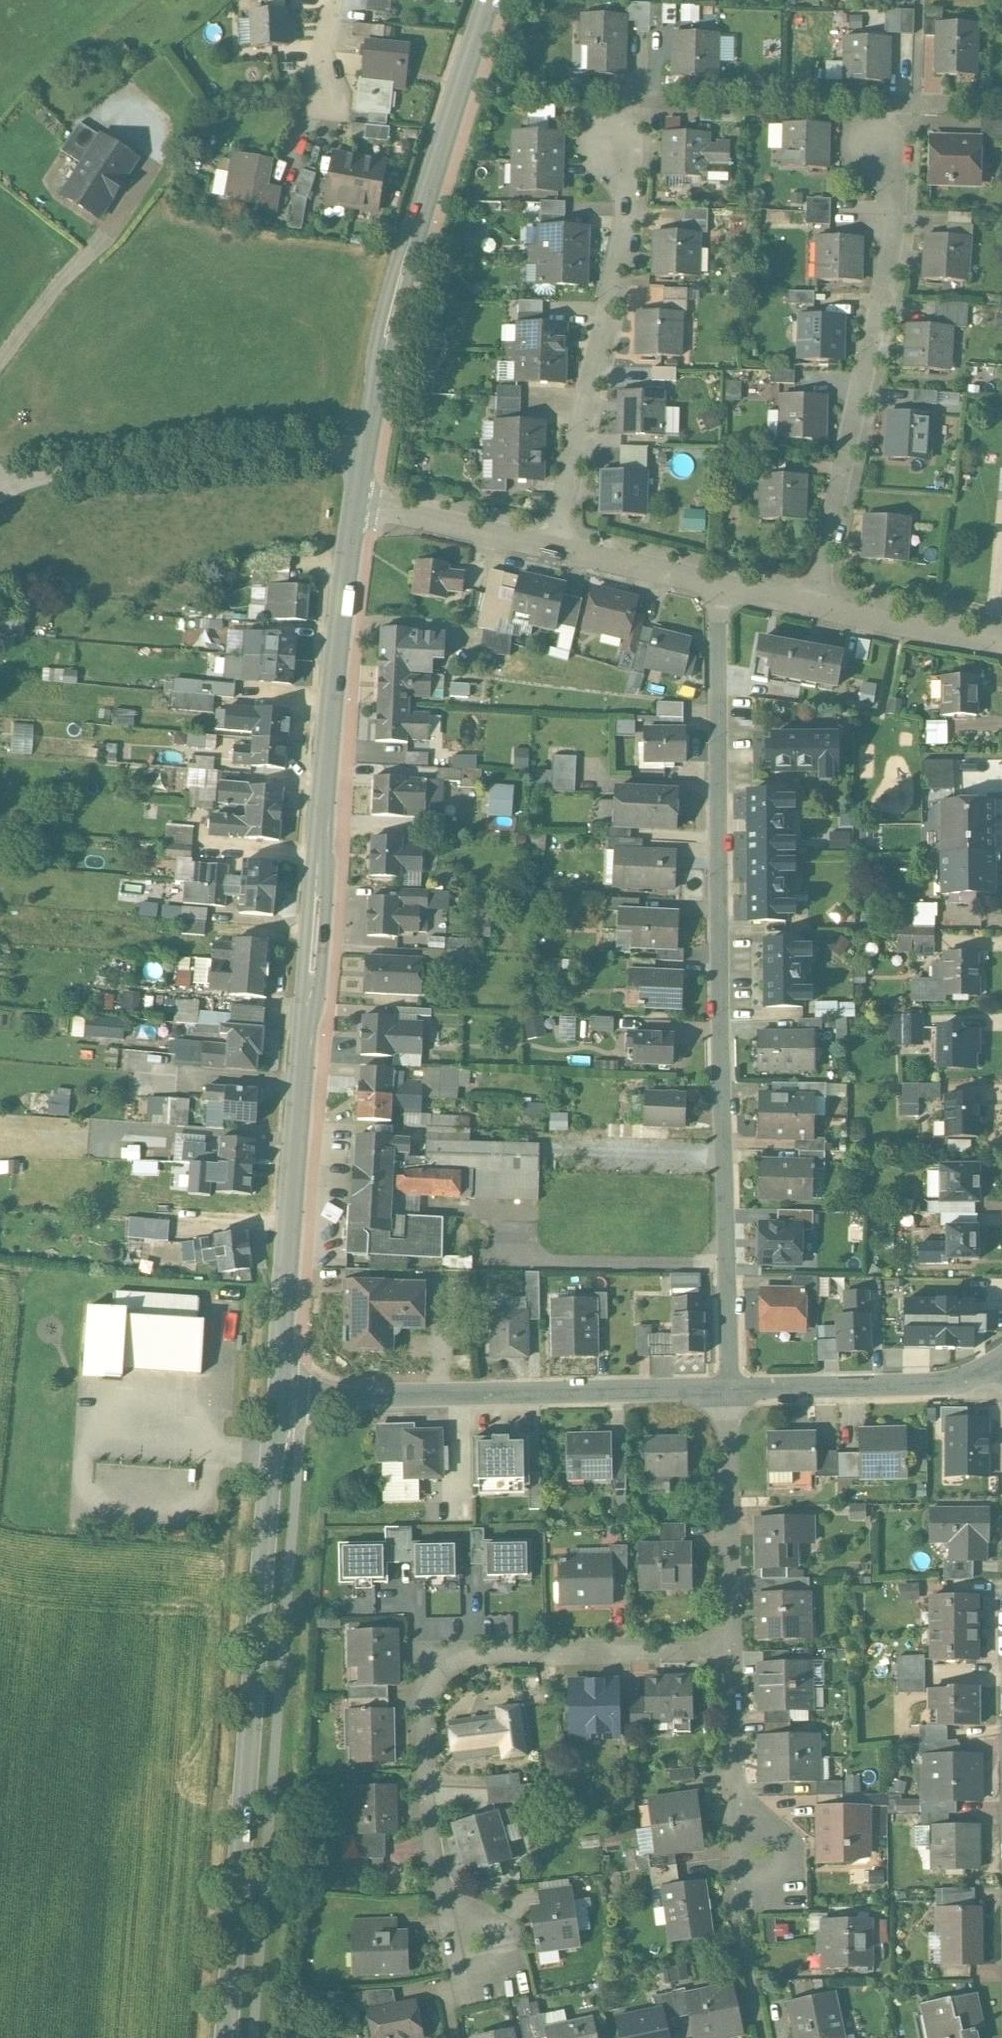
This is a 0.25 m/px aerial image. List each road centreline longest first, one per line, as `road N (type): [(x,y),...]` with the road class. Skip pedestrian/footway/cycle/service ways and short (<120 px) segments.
road 1 (secondary): [(359,502),(330,748),(279,1402)]
road 2 (residential): [(718,581),(730,1396)]
road 3 (secondary): [(279,1402),(227,2037)]
road 4 (residential): [(483,1944),(438,1883),(425,1717),(436,1672),(481,1655),(728,1648)]
road 5 (secondary): [(490,0),(390,322),(359,502)]
road 6 (residential): [(881,156),(899,220),(822,605)]
road 7 (residential): [(279,1402),(730,1396)]
road 8 (residential): [(623,149),(629,203),(562,544)]
road 9 (residential): [(730,1396),(974,1387),(1001,1363)]
road 10 (residential): [(728,1648),(730,1396)]
road 11 (residential): [(766,1854),(737,1791),(728,1648)]
road 12 (residential): [(359,502),(562,544)]
road 13 (residential): [(822,605),(1001,638)]
road 14 (residential): [(562,544),(718,581)]

